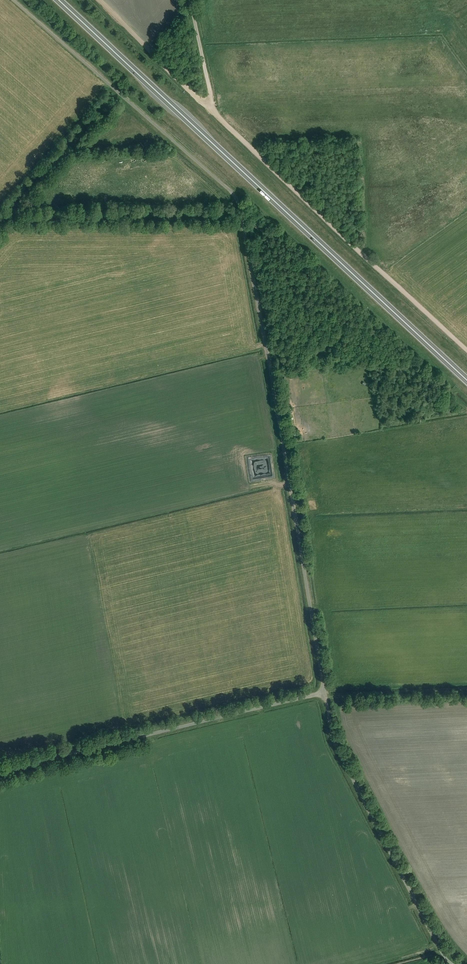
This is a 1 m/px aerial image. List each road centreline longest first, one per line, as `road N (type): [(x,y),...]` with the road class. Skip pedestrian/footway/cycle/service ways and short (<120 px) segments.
road 1 (trunk): [(466,380),(59,0)]
road 2 (unclassified): [(325,692),(242,216)]
road 3 (track): [(208,107),(466,349)]
road 4 (unclassified): [(0,771),(325,692)]
road 5 (unclassified): [(446,958),(336,744),(325,692)]
road 6 (track): [(101,0),(208,107)]

